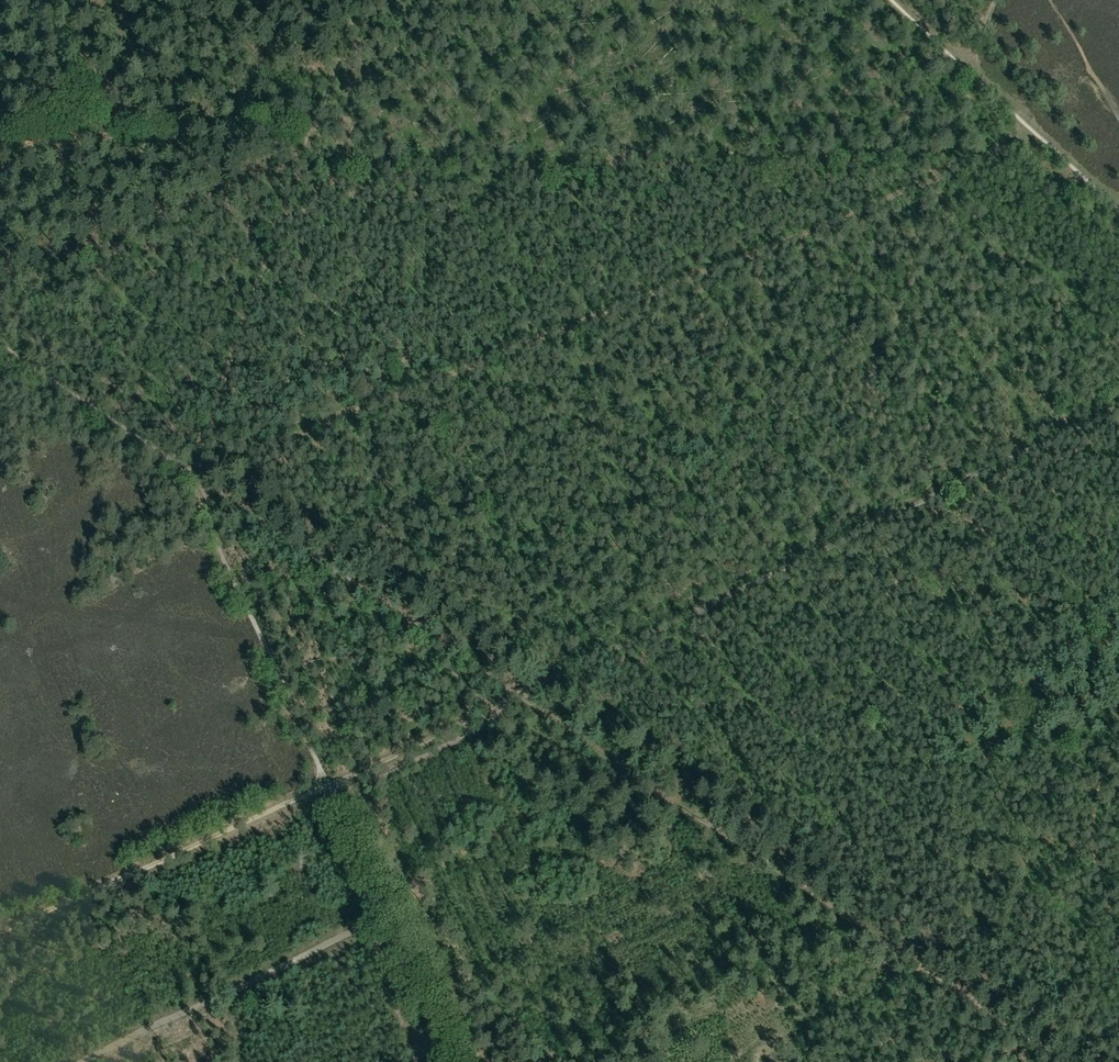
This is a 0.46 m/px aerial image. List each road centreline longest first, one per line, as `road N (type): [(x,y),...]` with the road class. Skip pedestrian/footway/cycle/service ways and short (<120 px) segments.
road 1 (track): [(454,1061),(201,504),(197,477),(1044,130)]
road 2 (track): [(0,931),(329,785),(1118,407)]
road 3 (track): [(1061,1061),(189,472)]
road 4 (track): [(78,1061),(372,923)]
road 5 (track): [(189,472),(0,344)]
road 6 (track): [(1118,200),(966,58)]
road 7 (track): [(1118,937),(1094,807),(1118,739)]
road 8 (track): [(372,923),(417,1061)]

